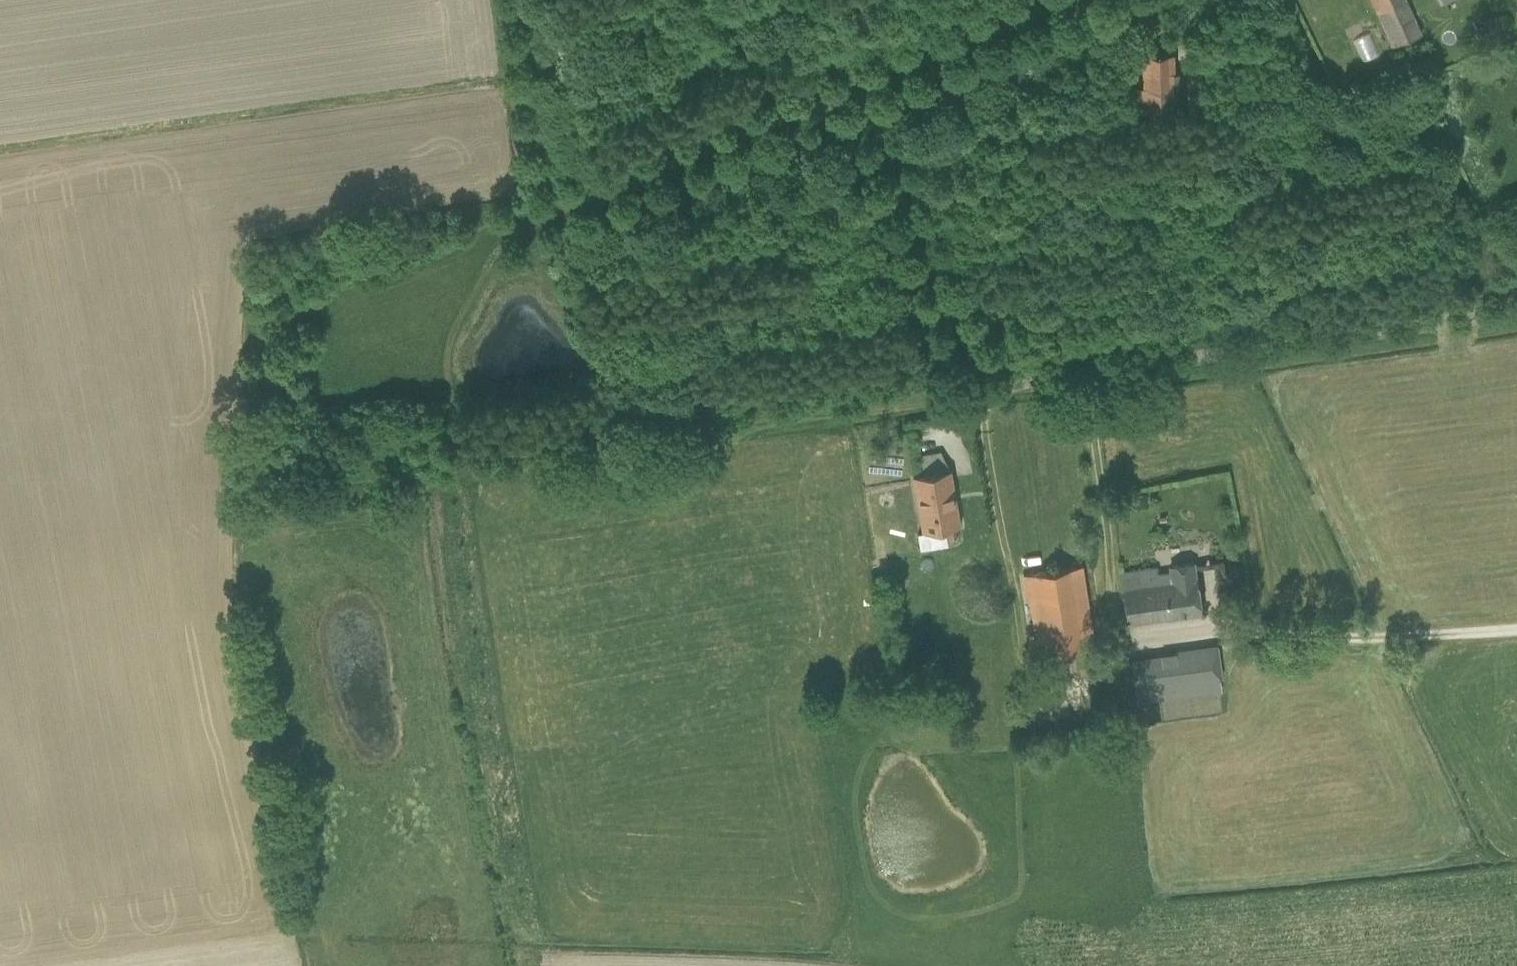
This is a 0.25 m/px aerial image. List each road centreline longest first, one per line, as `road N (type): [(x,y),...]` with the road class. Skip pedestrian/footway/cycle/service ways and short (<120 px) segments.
road 1 (track): [(252,497),(992,393)]
road 2 (unclassified): [(958,417),(992,393),(1043,380),(1516,310)]
road 3 (track): [(1084,374),(1111,554)]

